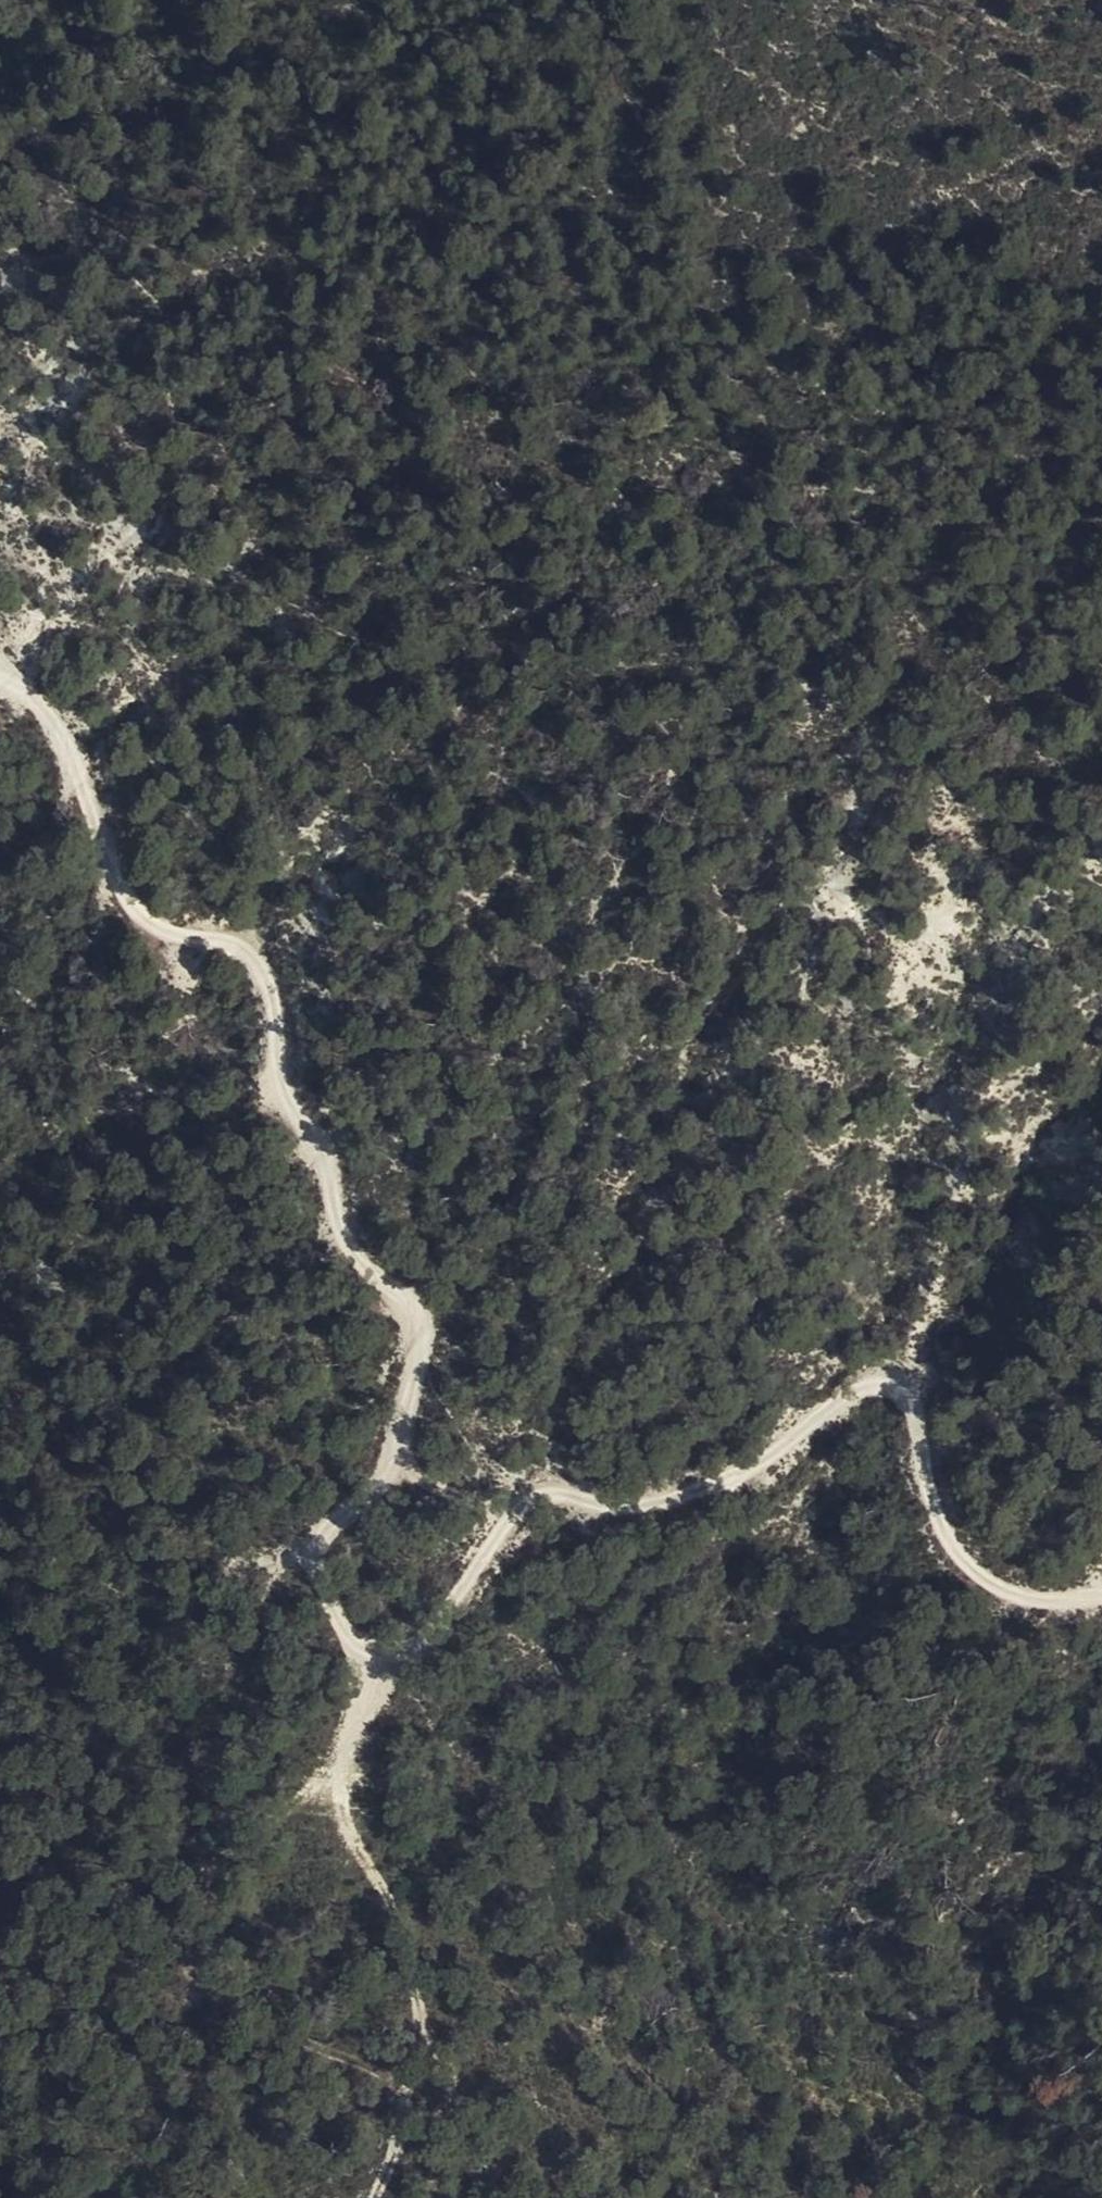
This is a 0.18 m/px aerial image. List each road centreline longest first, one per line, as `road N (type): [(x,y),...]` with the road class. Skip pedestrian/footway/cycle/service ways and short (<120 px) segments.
road 1 (track): [(1101,1595),(1044,1601),(975,1574),(937,1516),(909,1402),(879,1382),(841,1394),(757,1475),(636,1509),(558,1496),(517,1511),(407,1669),(379,1676),(356,1656),(323,1556),(398,1451),(417,1360),(402,1303),(349,1247),(310,1143),(264,977),(231,937),(170,935),(128,902),(68,750),(0,671)]
road 2 (track): [(379,1676),(338,1798),(413,1984),(426,2059),(373,2197)]

